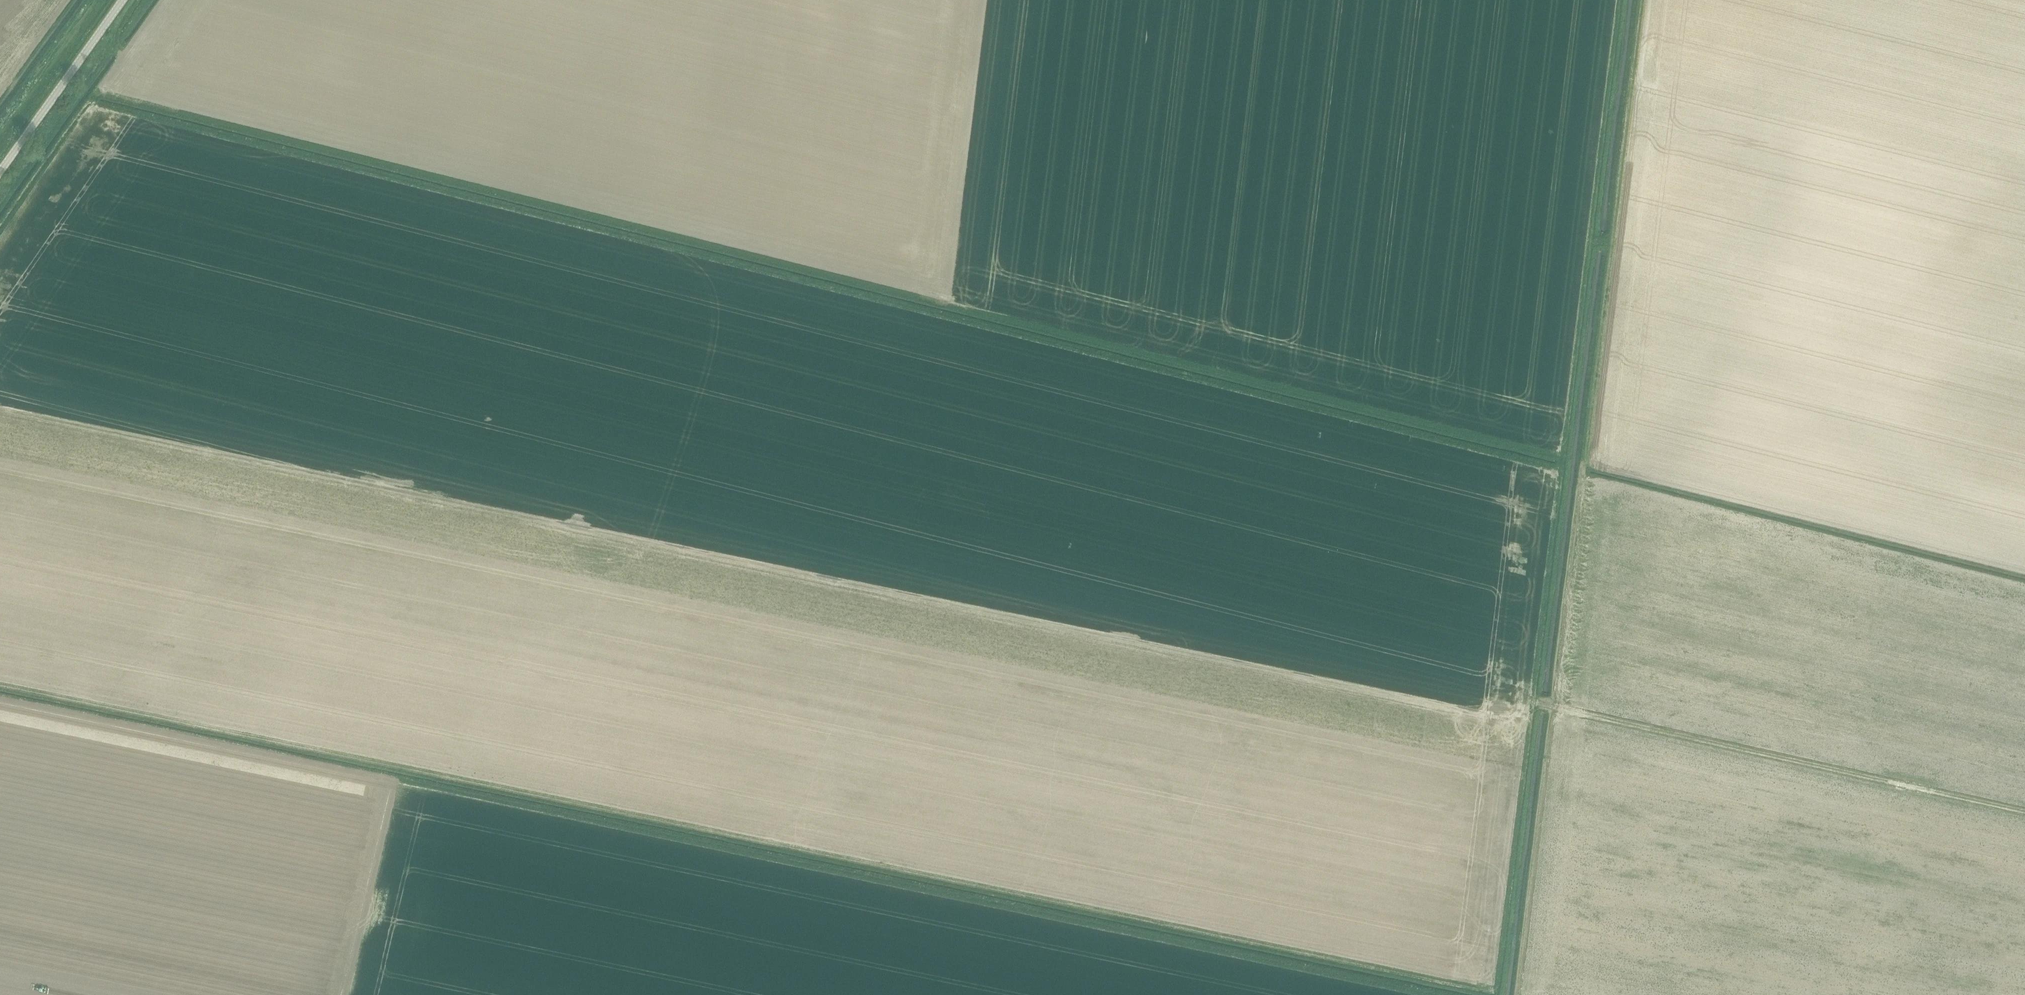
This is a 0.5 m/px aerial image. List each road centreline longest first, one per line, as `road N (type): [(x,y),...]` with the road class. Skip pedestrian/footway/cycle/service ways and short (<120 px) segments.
road 1 (unclassified): [(0,172),(123,0)]

